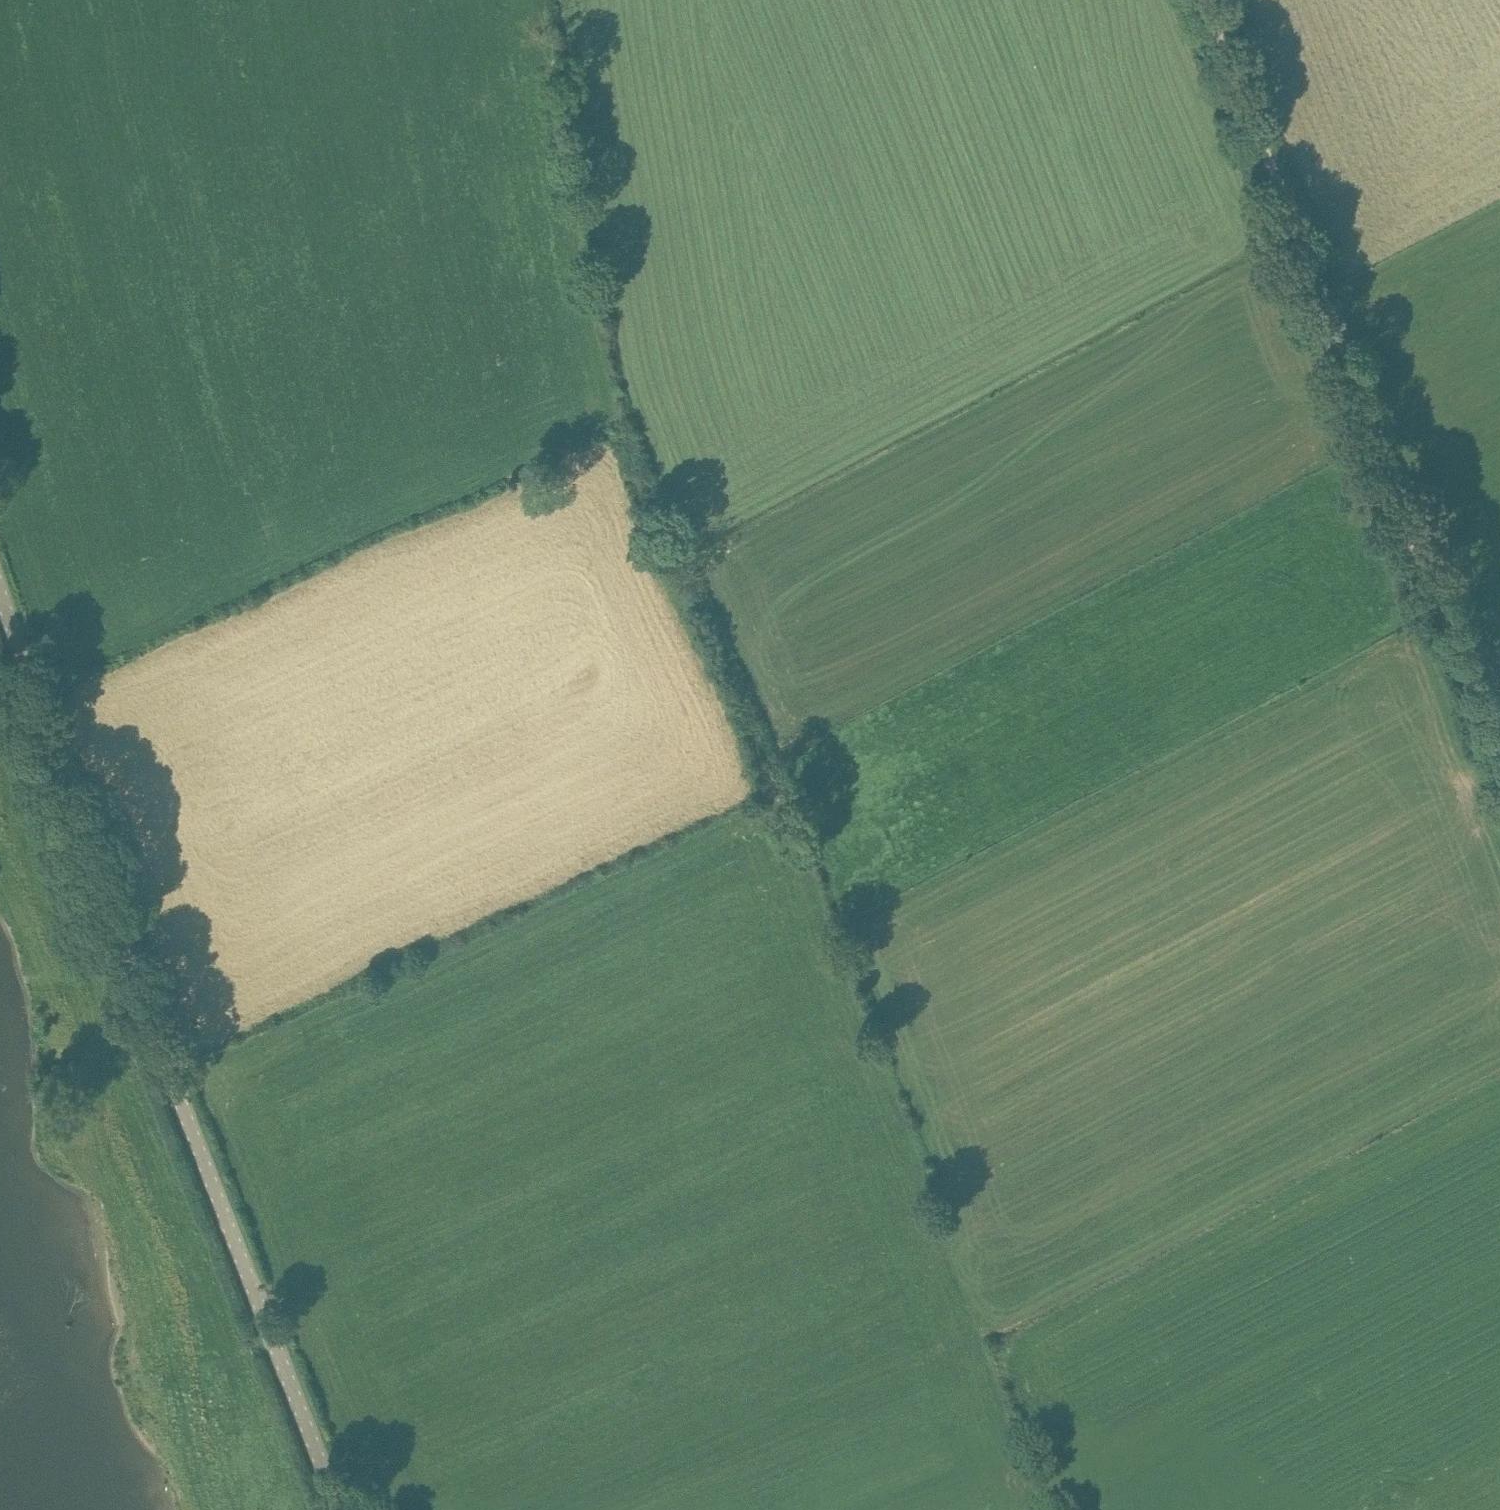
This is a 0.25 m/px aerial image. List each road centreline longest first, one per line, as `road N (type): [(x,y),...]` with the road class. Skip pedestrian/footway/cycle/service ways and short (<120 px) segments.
road 1 (tertiary): [(339,1509),(83,836),(0,587)]
road 2 (track): [(1499,751),(1204,0)]

